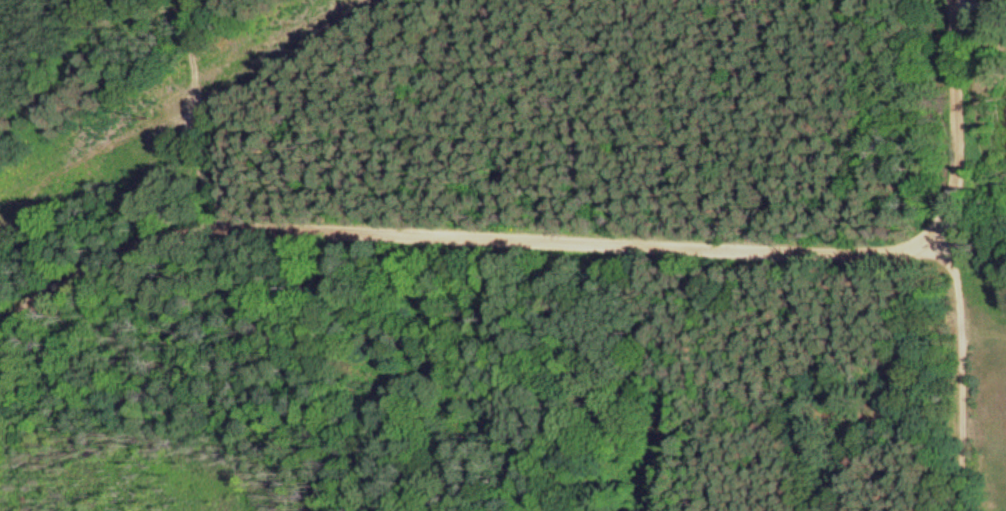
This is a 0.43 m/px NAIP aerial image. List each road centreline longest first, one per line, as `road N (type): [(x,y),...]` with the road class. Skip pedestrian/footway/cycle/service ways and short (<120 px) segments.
road 1 (residential): [(234,230),(953,248)]
road 2 (residential): [(970,510),(946,0)]
road 3 (residential): [(0,337),(116,265),(234,230)]
road 4 (track): [(234,230),(178,61),(170,0)]

